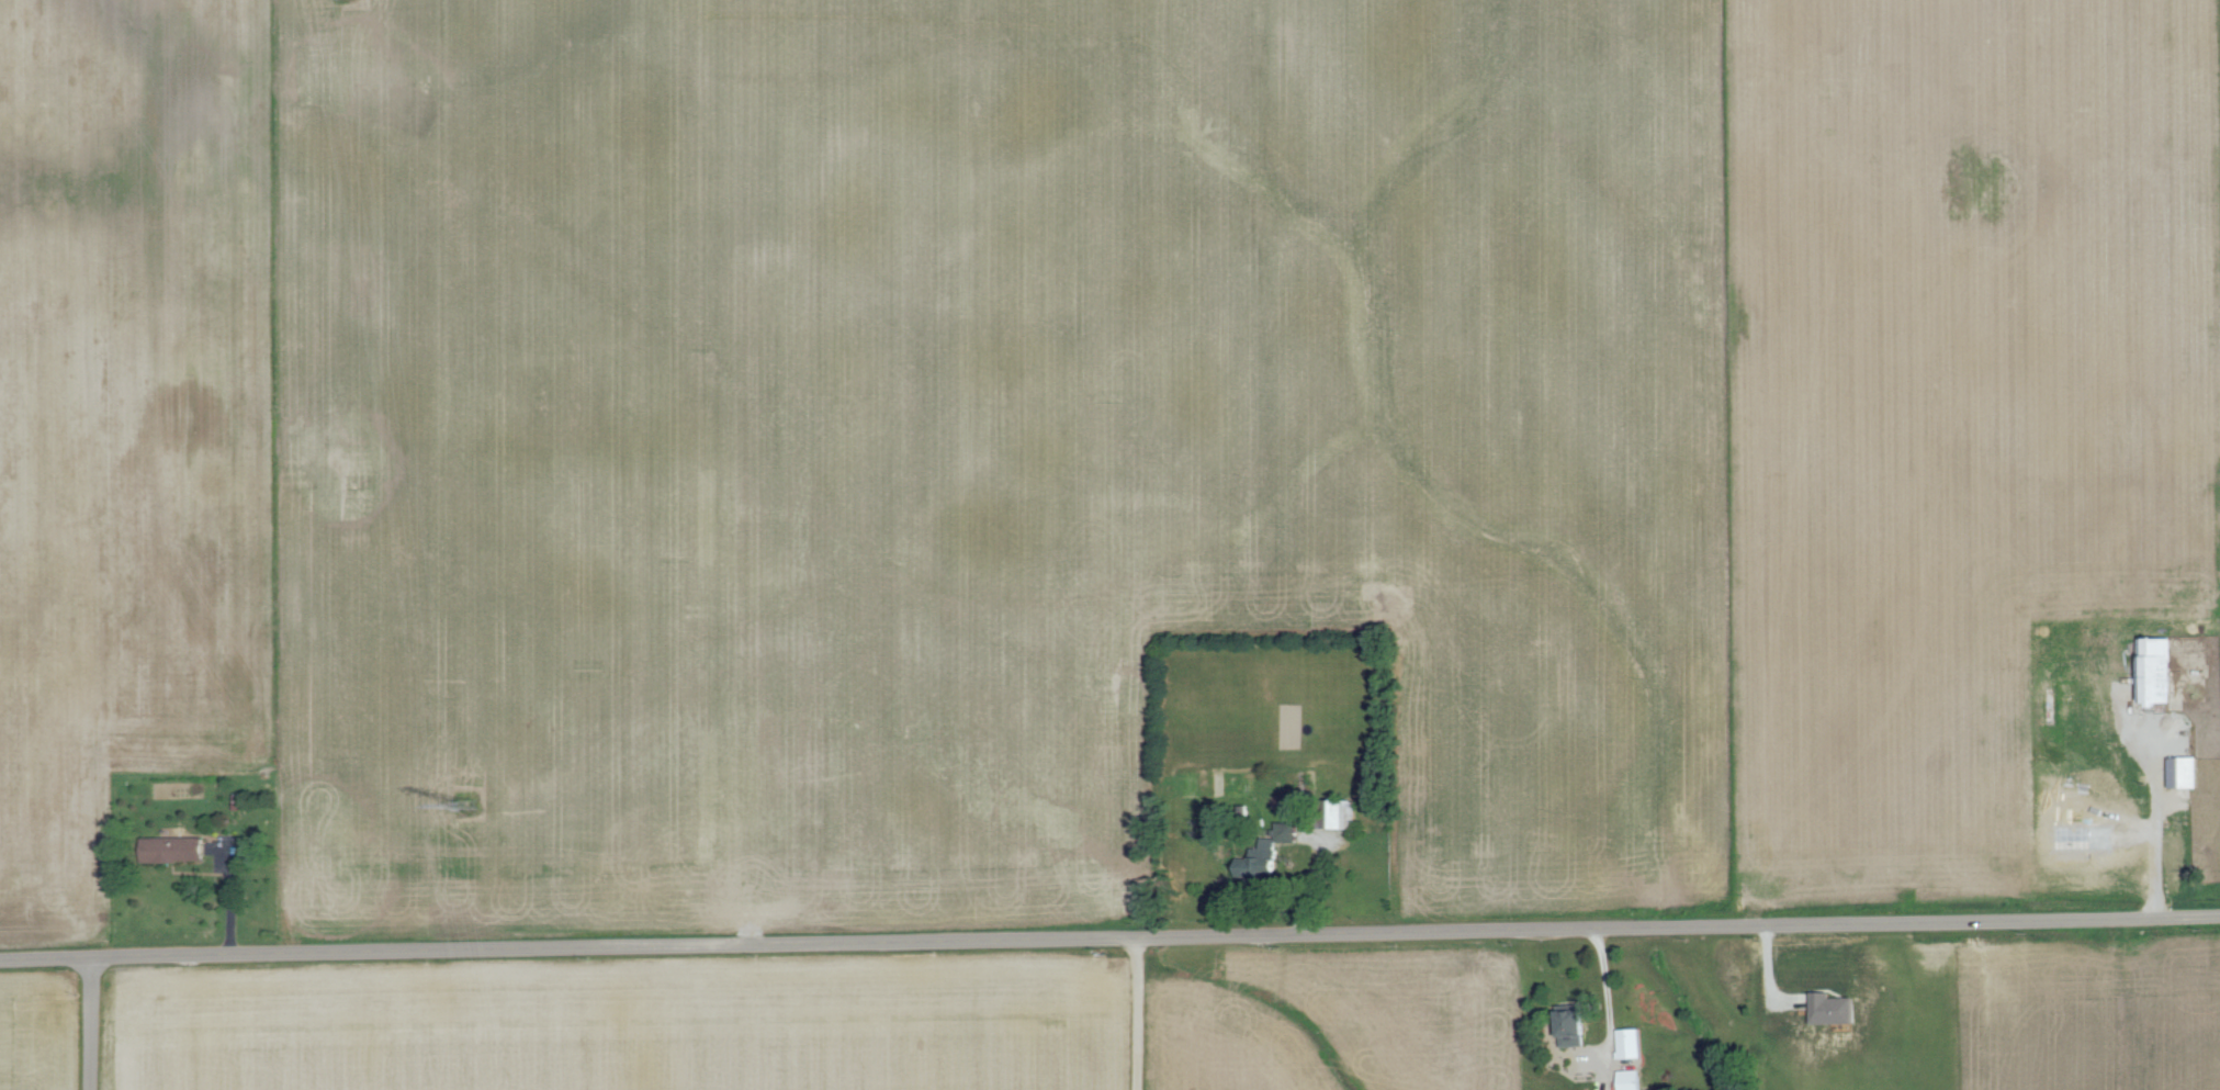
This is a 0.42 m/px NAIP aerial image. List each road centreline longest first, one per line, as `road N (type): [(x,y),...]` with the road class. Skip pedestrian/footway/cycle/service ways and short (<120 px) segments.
road 1 (tertiary): [(0,958),(2219,919)]
road 2 (residential): [(88,1089),(90,955)]

